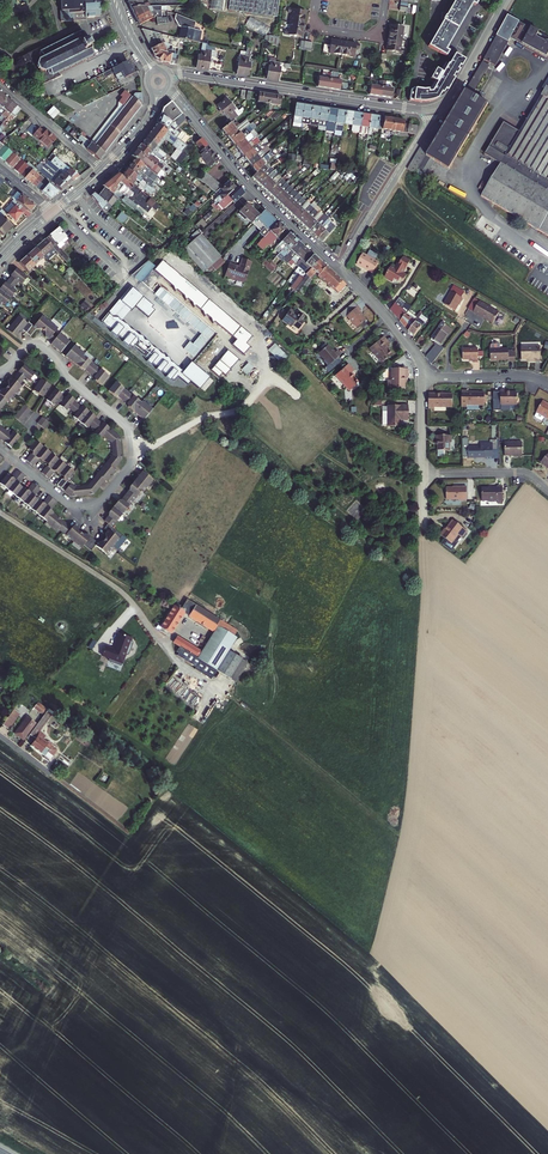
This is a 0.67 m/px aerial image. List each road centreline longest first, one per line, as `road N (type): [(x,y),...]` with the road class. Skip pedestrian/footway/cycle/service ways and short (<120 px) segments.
road 1 (residential): [(12,457),(71,505),(89,508),(129,466),(130,434),(44,346),(24,348),(0,376)]
road 2 (residential): [(435,109),(170,77)]
road 3 (residential): [(169,88),(244,180),(340,270)]
road 4 (residential): [(340,270),(435,109)]
road 5 (residential): [(128,832),(0,736)]
road 6 (residential): [(0,515),(122,592)]
road 7 (residential): [(0,86),(103,170)]
road 8 (residential): [(435,109),(455,92),(507,0)]
road 9 (residential): [(423,475),(522,473),(547,489)]
road 10 (residential): [(384,0),(380,26),(366,35),(318,27),(315,0)]

